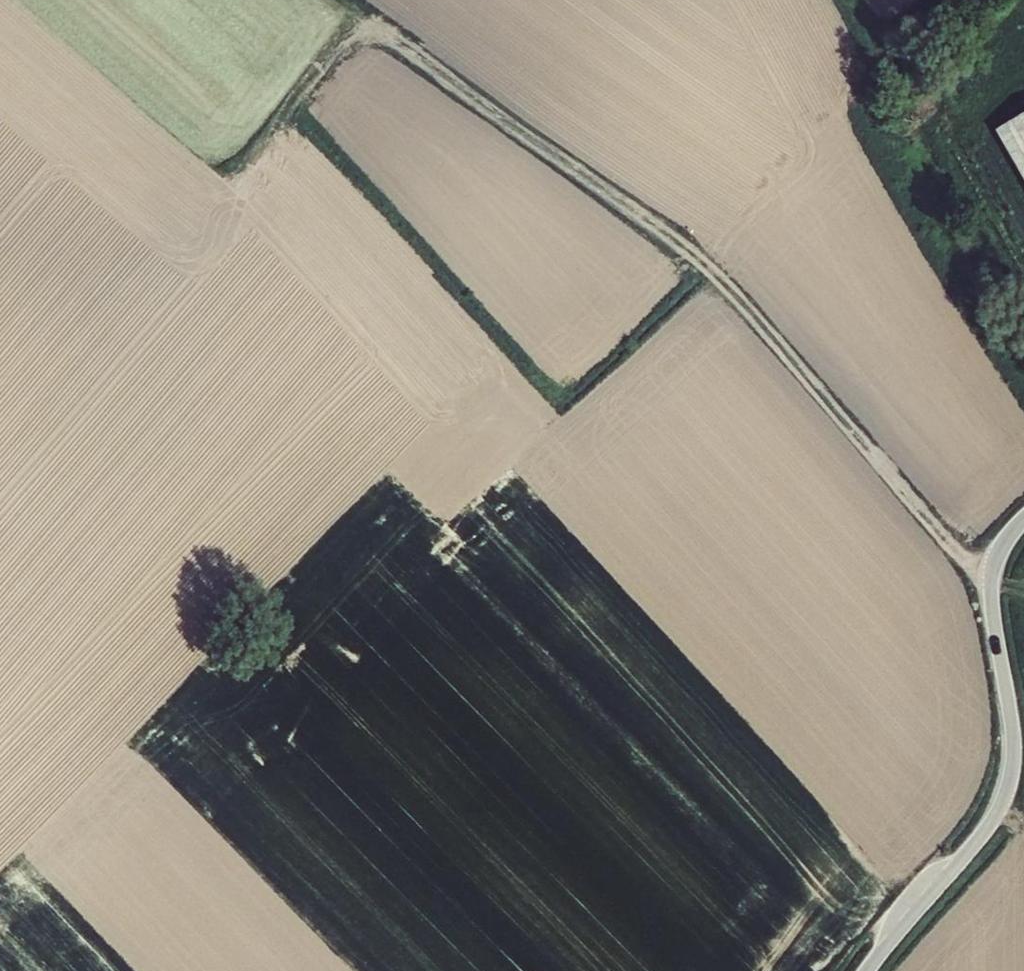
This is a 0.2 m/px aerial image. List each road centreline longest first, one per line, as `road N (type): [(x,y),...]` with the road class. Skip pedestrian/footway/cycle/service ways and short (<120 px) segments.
road 1 (unclassified): [(1023,518),(996,554),(989,588),(1013,732),(1008,789),(985,830),(865,970)]

